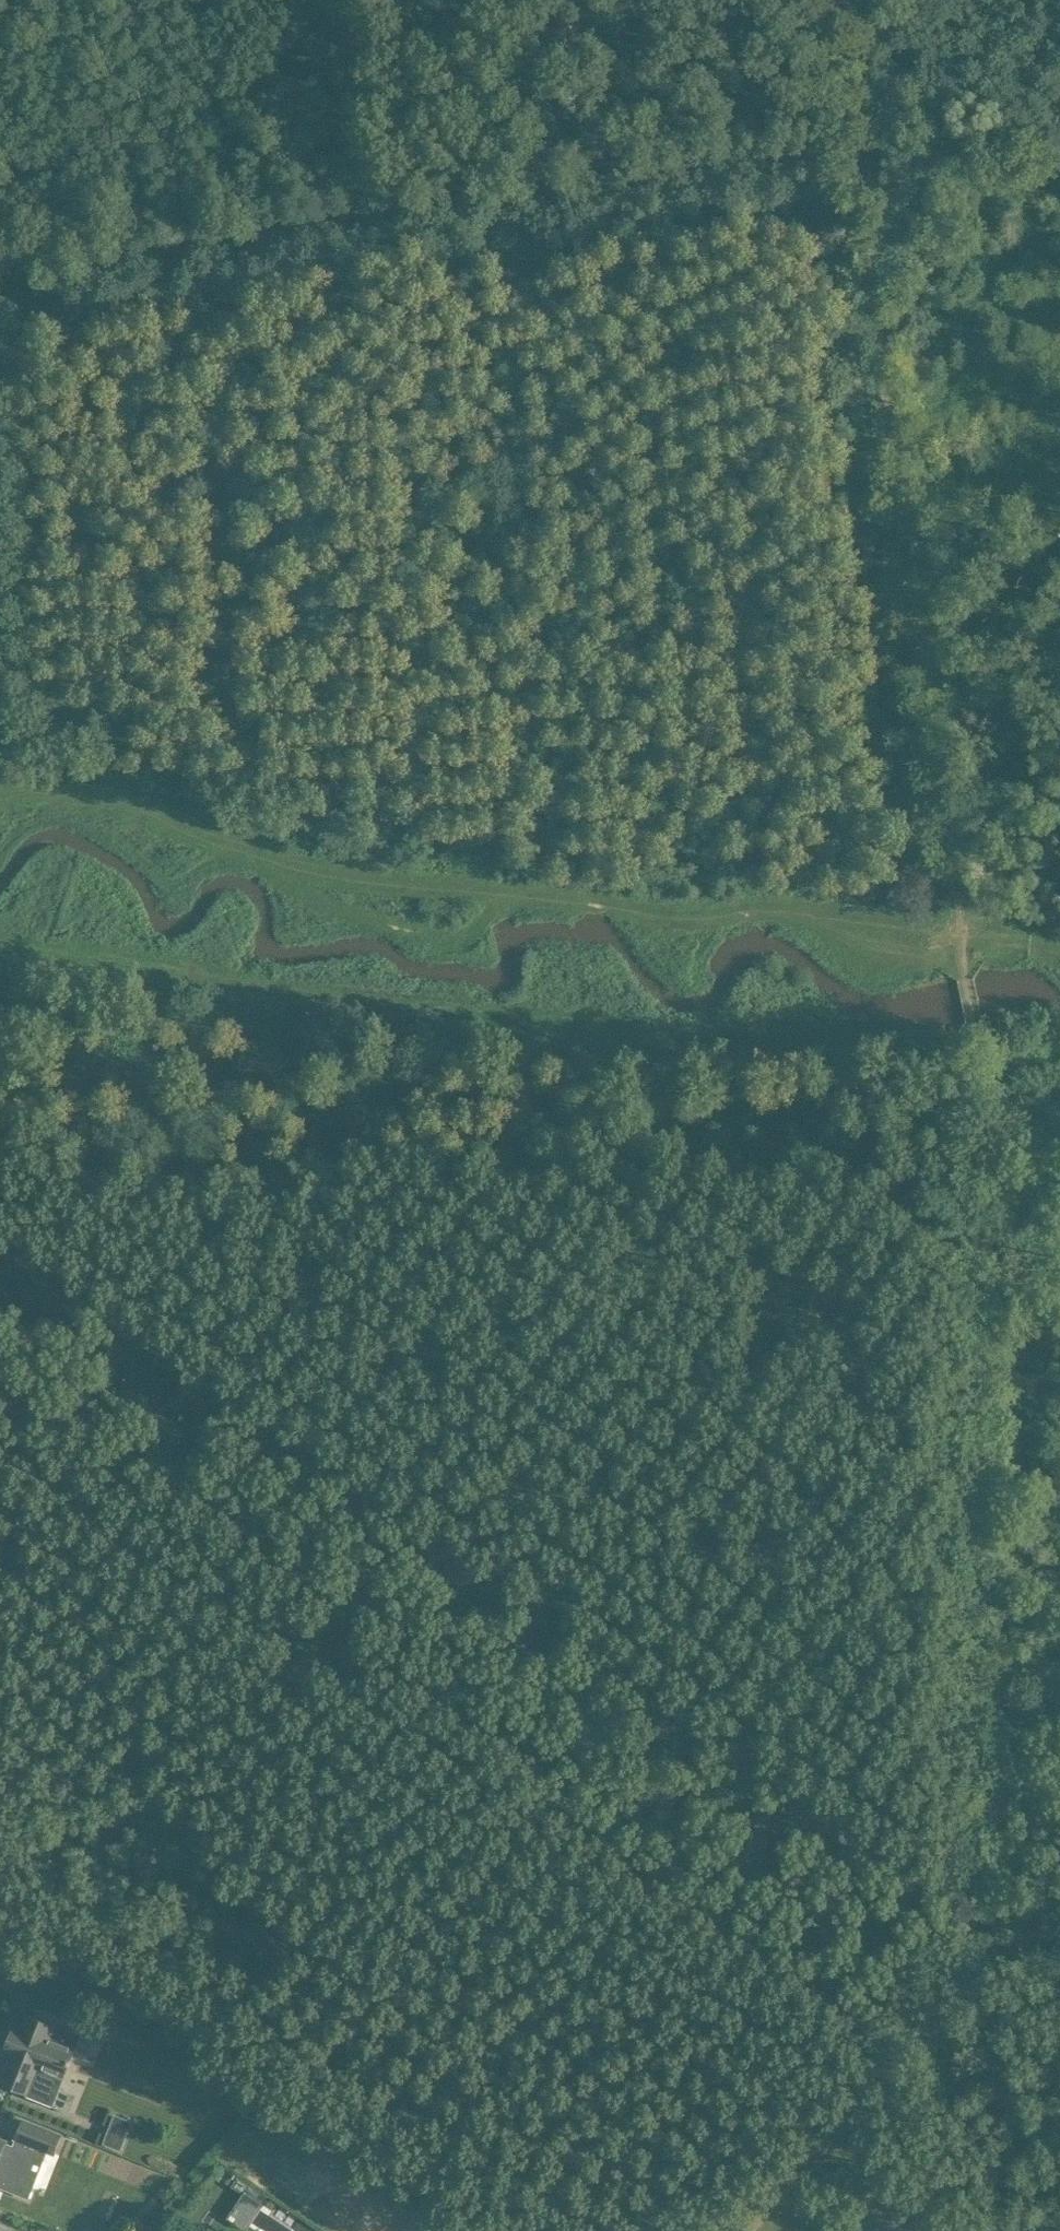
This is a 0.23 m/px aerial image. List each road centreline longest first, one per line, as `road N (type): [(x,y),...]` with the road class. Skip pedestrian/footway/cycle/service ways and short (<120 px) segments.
road 1 (track): [(885,2220),(845,2127),(987,1920),(979,1039)]
road 2 (track): [(979,1039),(838,0)]

